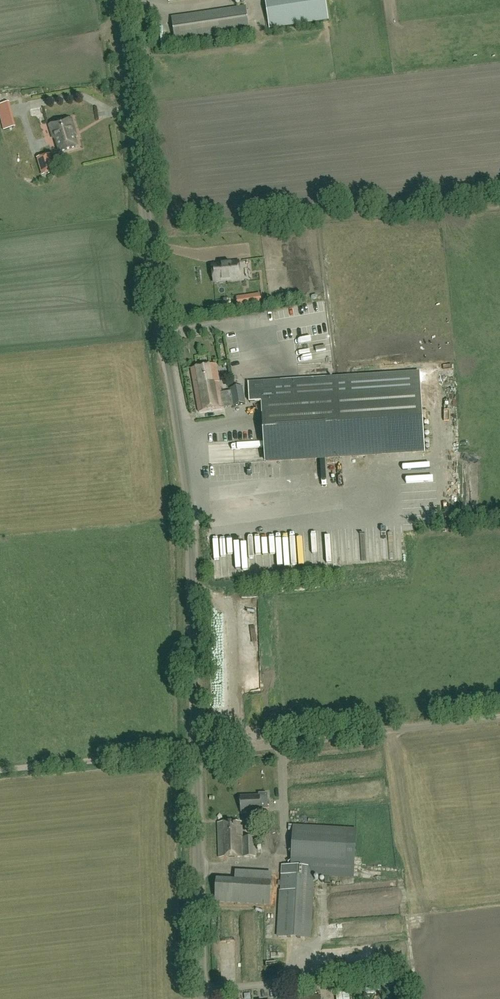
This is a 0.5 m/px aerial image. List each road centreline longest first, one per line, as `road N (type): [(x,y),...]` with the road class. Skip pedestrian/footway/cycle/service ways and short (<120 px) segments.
road 1 (unclassified): [(202,998),(188,497),(115,0)]
road 2 (track): [(197,754),(499,717)]
road 3 (track): [(197,754),(0,770)]

